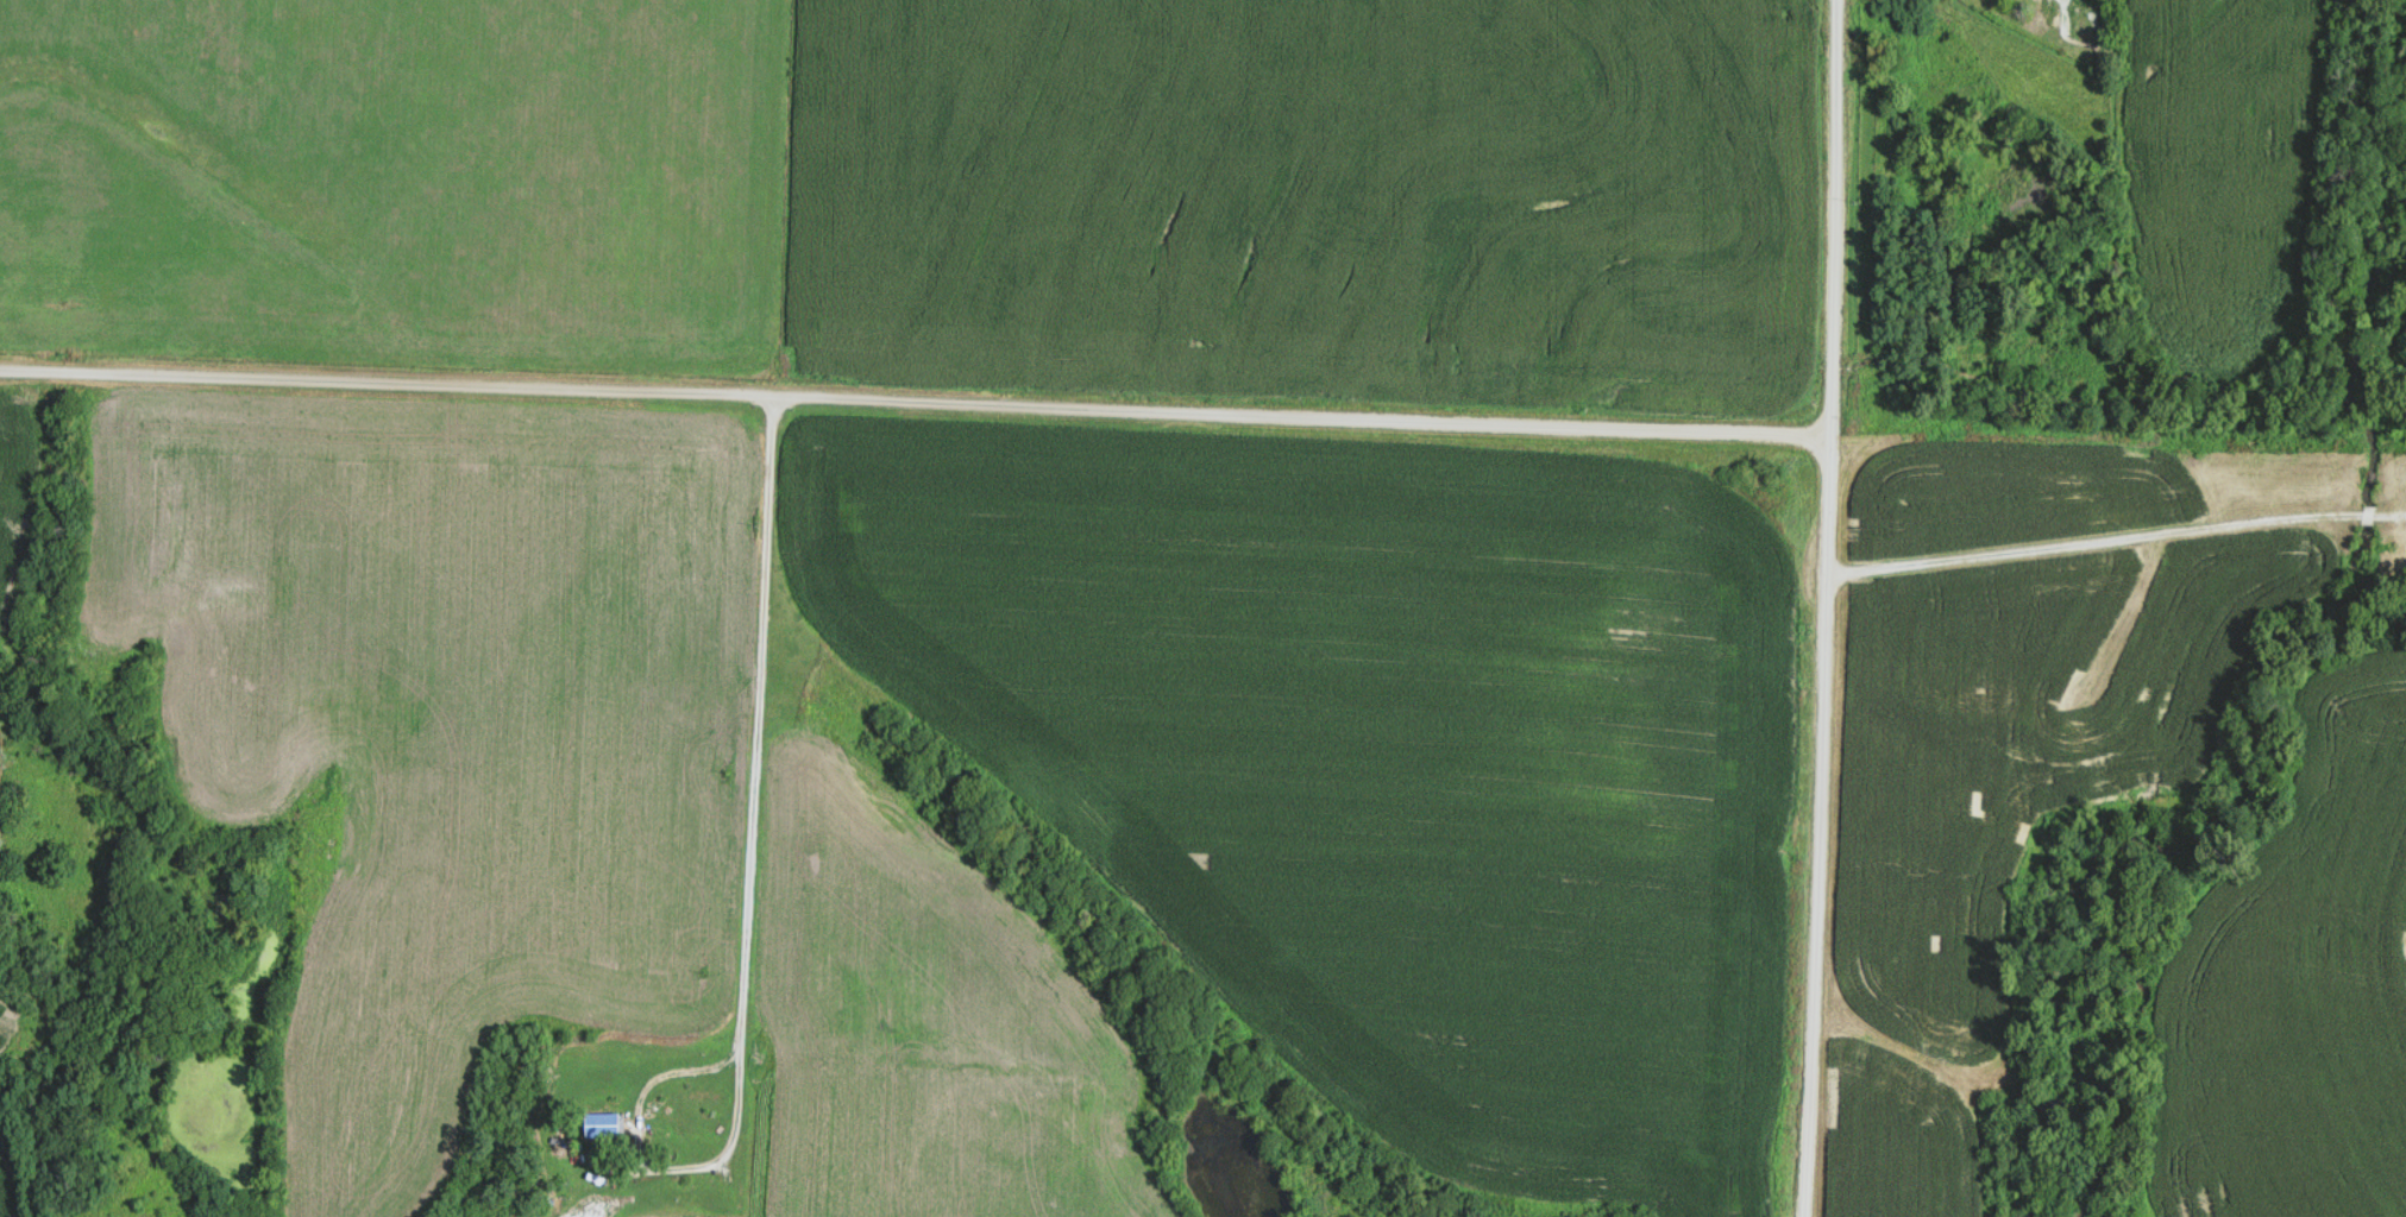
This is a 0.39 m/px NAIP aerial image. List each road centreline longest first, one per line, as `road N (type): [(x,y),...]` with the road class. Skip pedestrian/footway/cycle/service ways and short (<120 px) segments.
road 1 (residential): [(0,367),(1830,433)]
road 2 (residential): [(1835,0),(1835,269),(1803,1216)]

